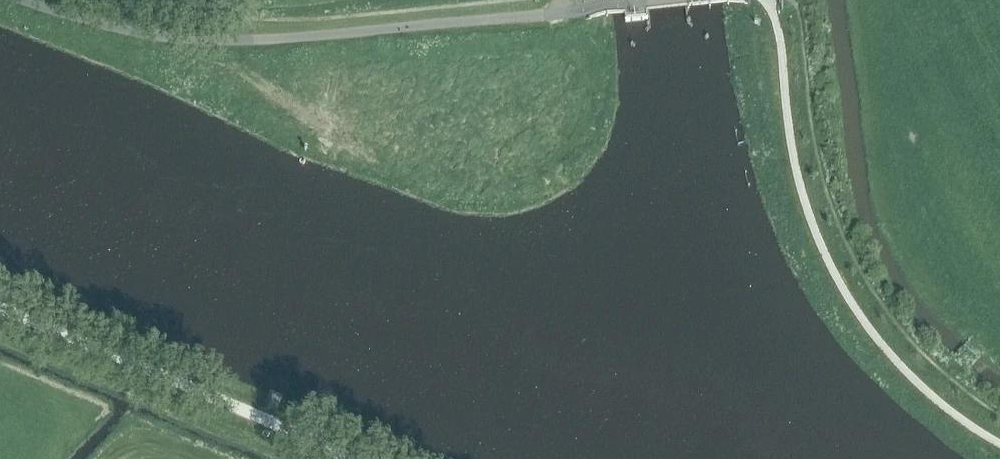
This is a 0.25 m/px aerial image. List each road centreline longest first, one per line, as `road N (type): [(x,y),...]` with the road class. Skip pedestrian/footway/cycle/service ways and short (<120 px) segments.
road 1 (unclassified): [(26,0),(125,30),(227,41),(687,0)]
road 2 (unclassified): [(0,310),(347,458)]

